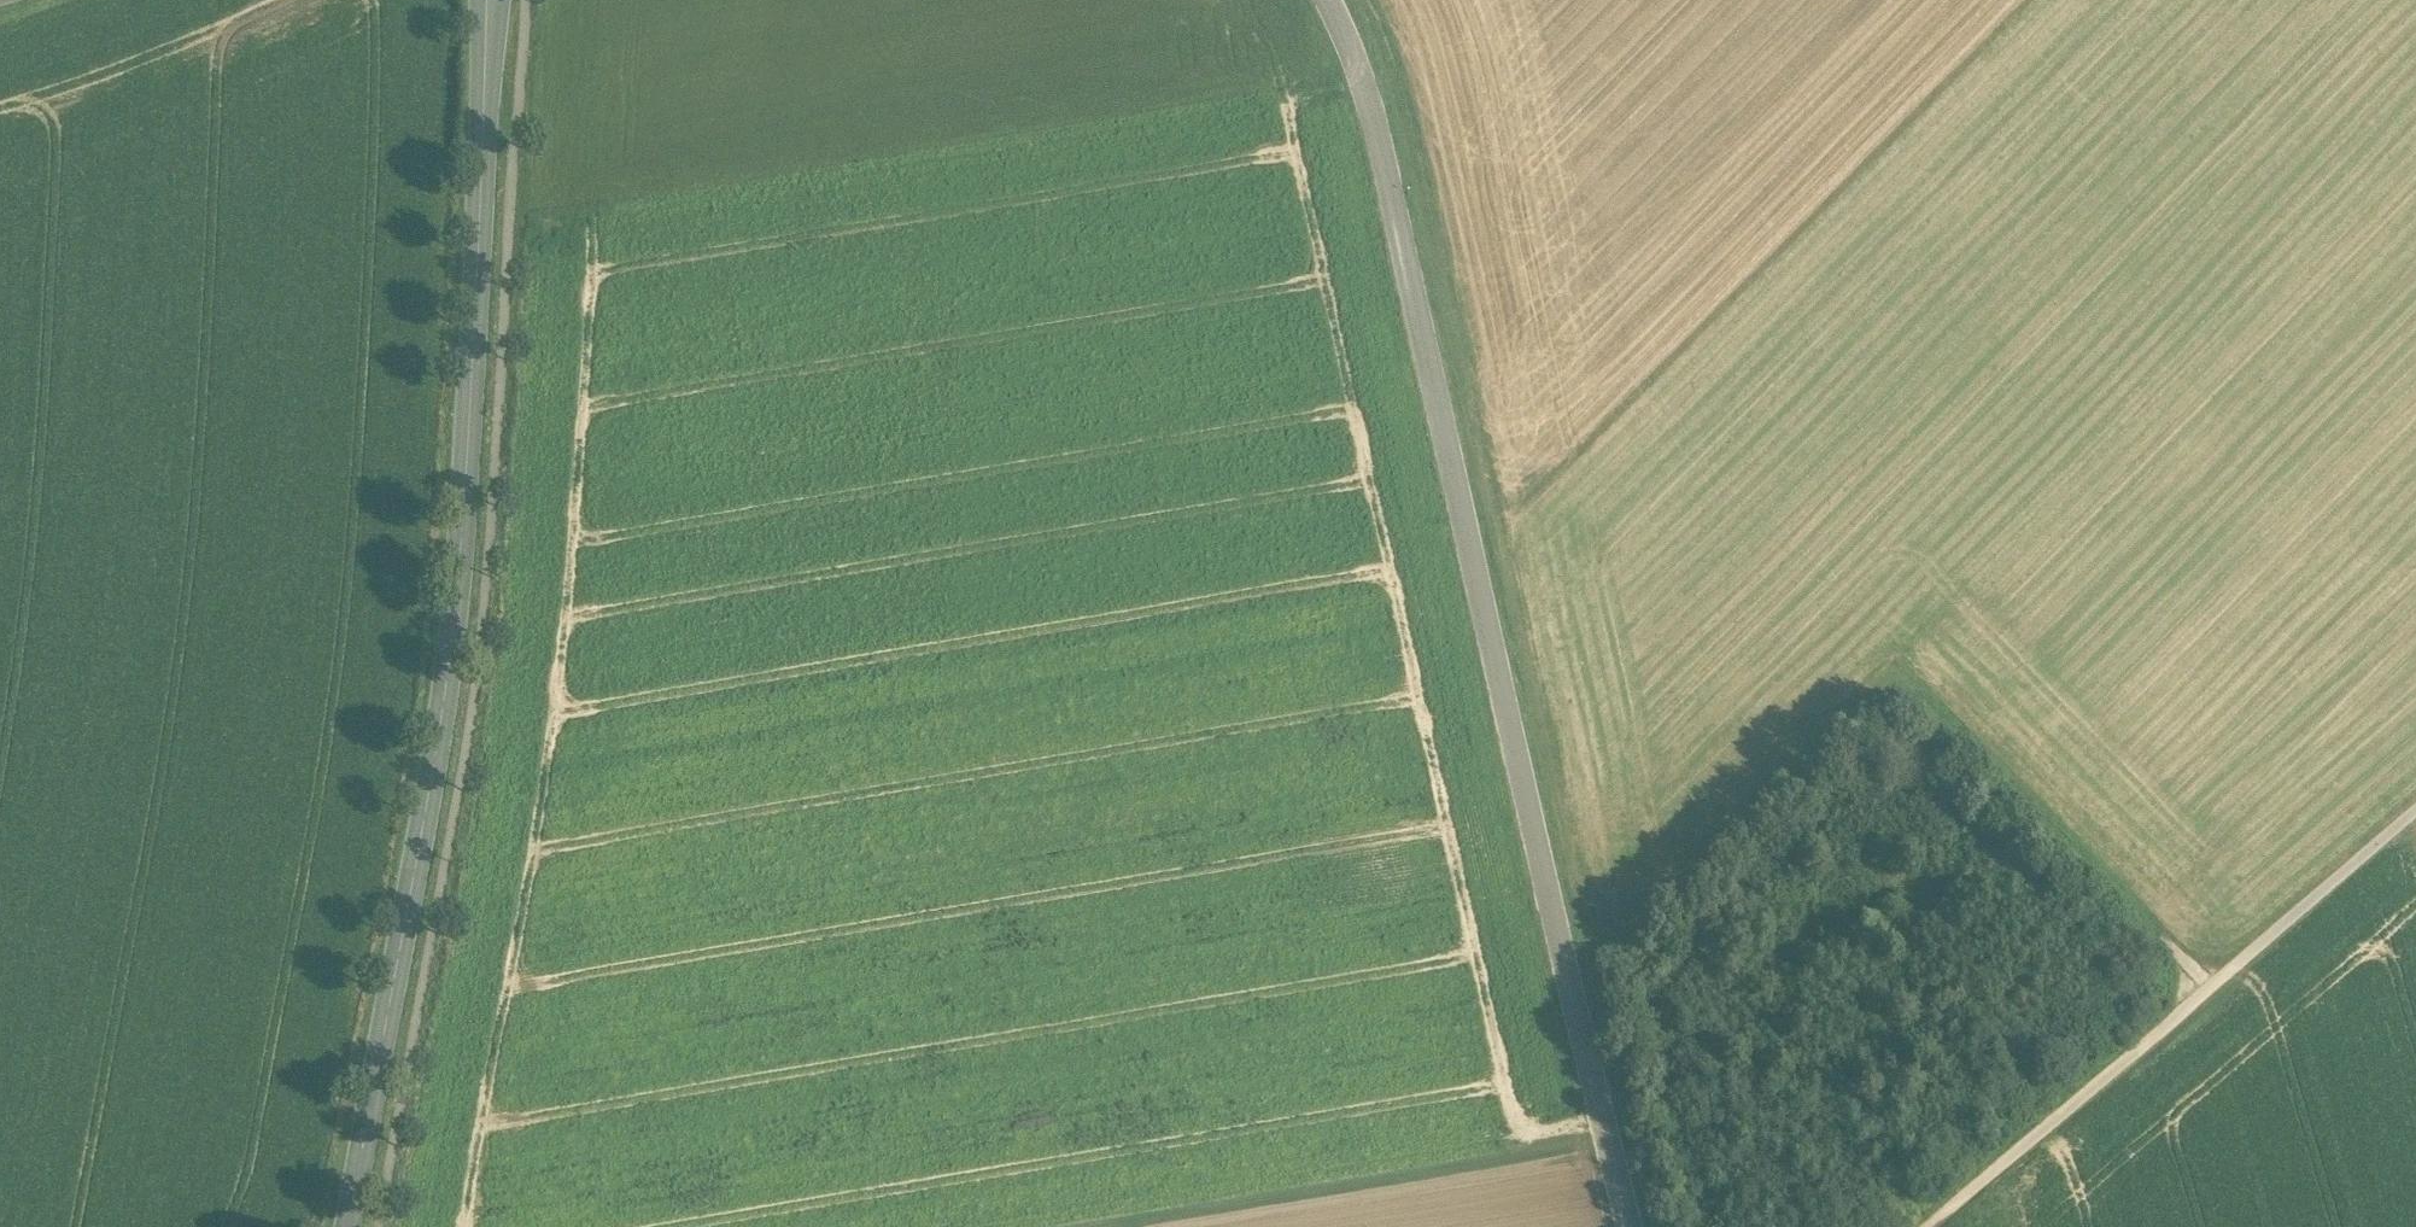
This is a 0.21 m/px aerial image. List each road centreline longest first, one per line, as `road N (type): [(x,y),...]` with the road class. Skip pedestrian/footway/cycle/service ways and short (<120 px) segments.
road 1 (tertiary): [(1326,0),(1355,65),(1386,176),(1555,935),(1629,1226)]
road 2 (secondary): [(342,1226),(440,651),(465,421),(482,0)]
road 3 (track): [(1555,935),(1607,925),(1658,899),(1860,702),(1895,683),(1968,743),(2213,983)]
road 4 (track): [(1931,1226),(2415,807)]

